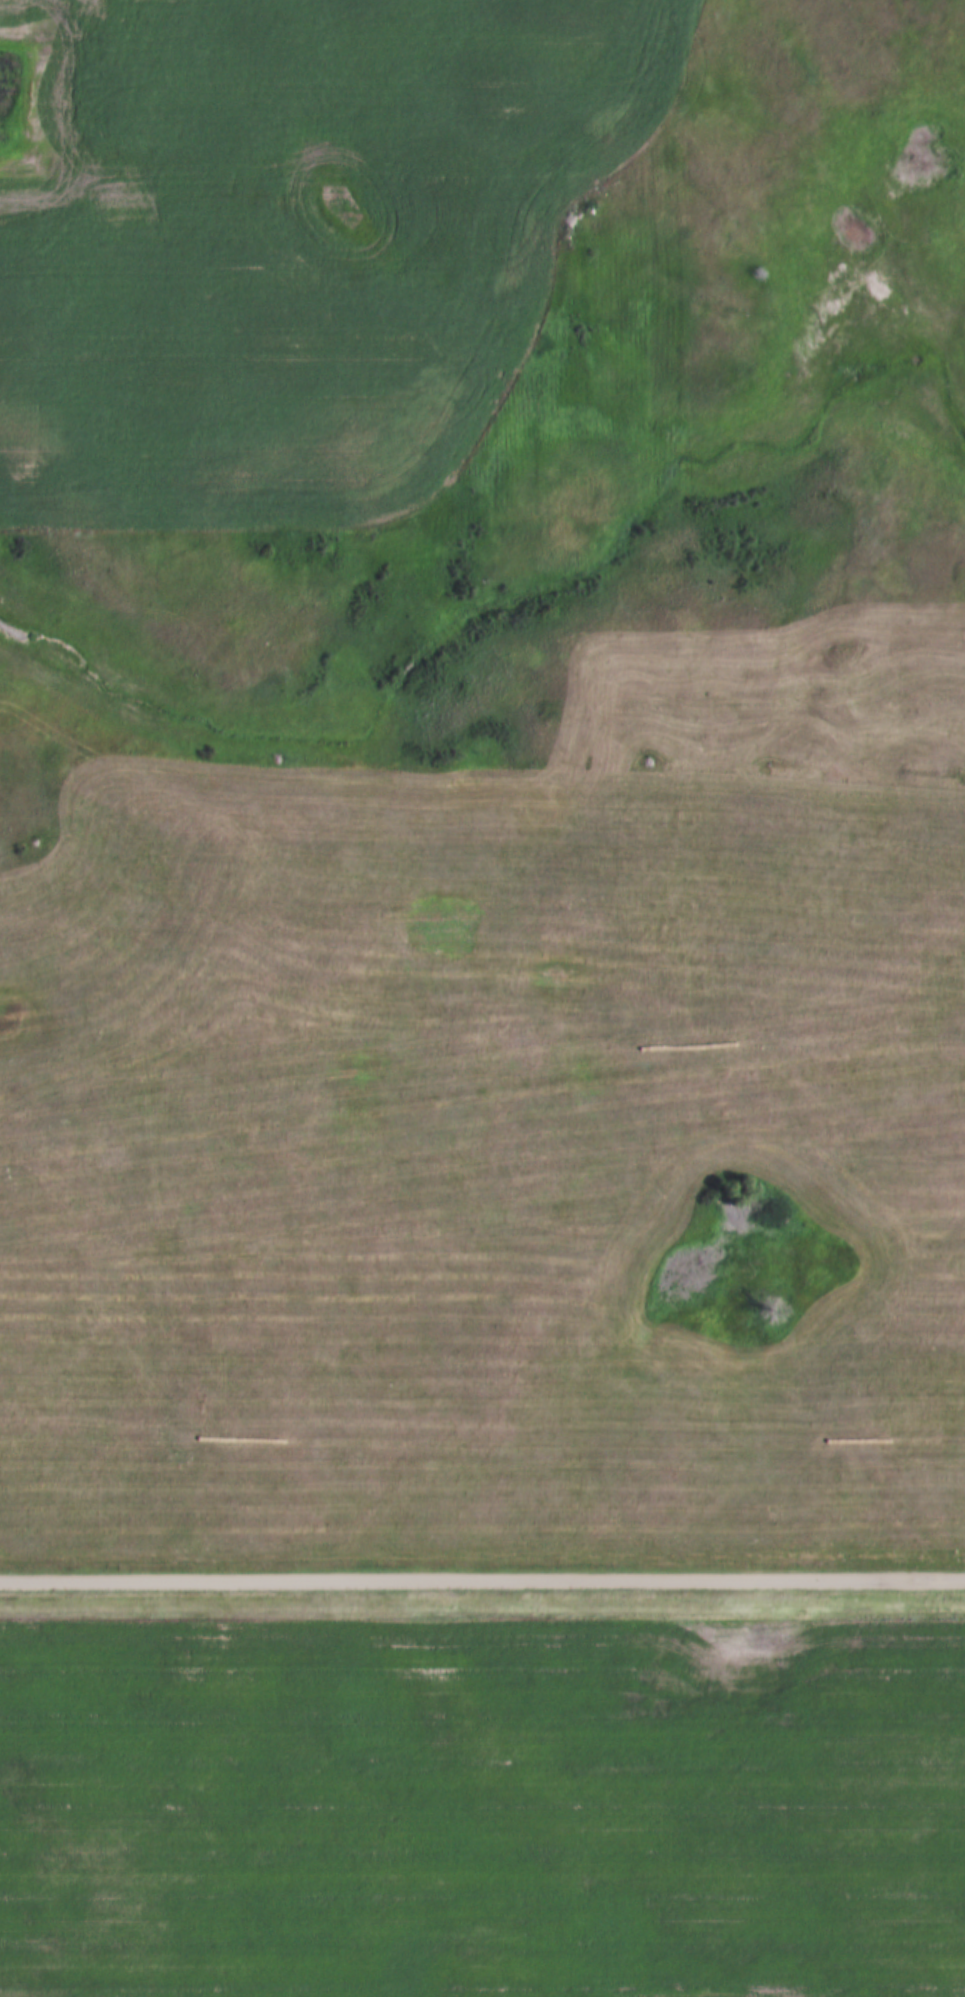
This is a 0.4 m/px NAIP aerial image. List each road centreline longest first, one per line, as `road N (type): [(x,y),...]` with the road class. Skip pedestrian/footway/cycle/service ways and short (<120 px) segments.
road 1 (residential): [(0,1579),(964,1580)]

